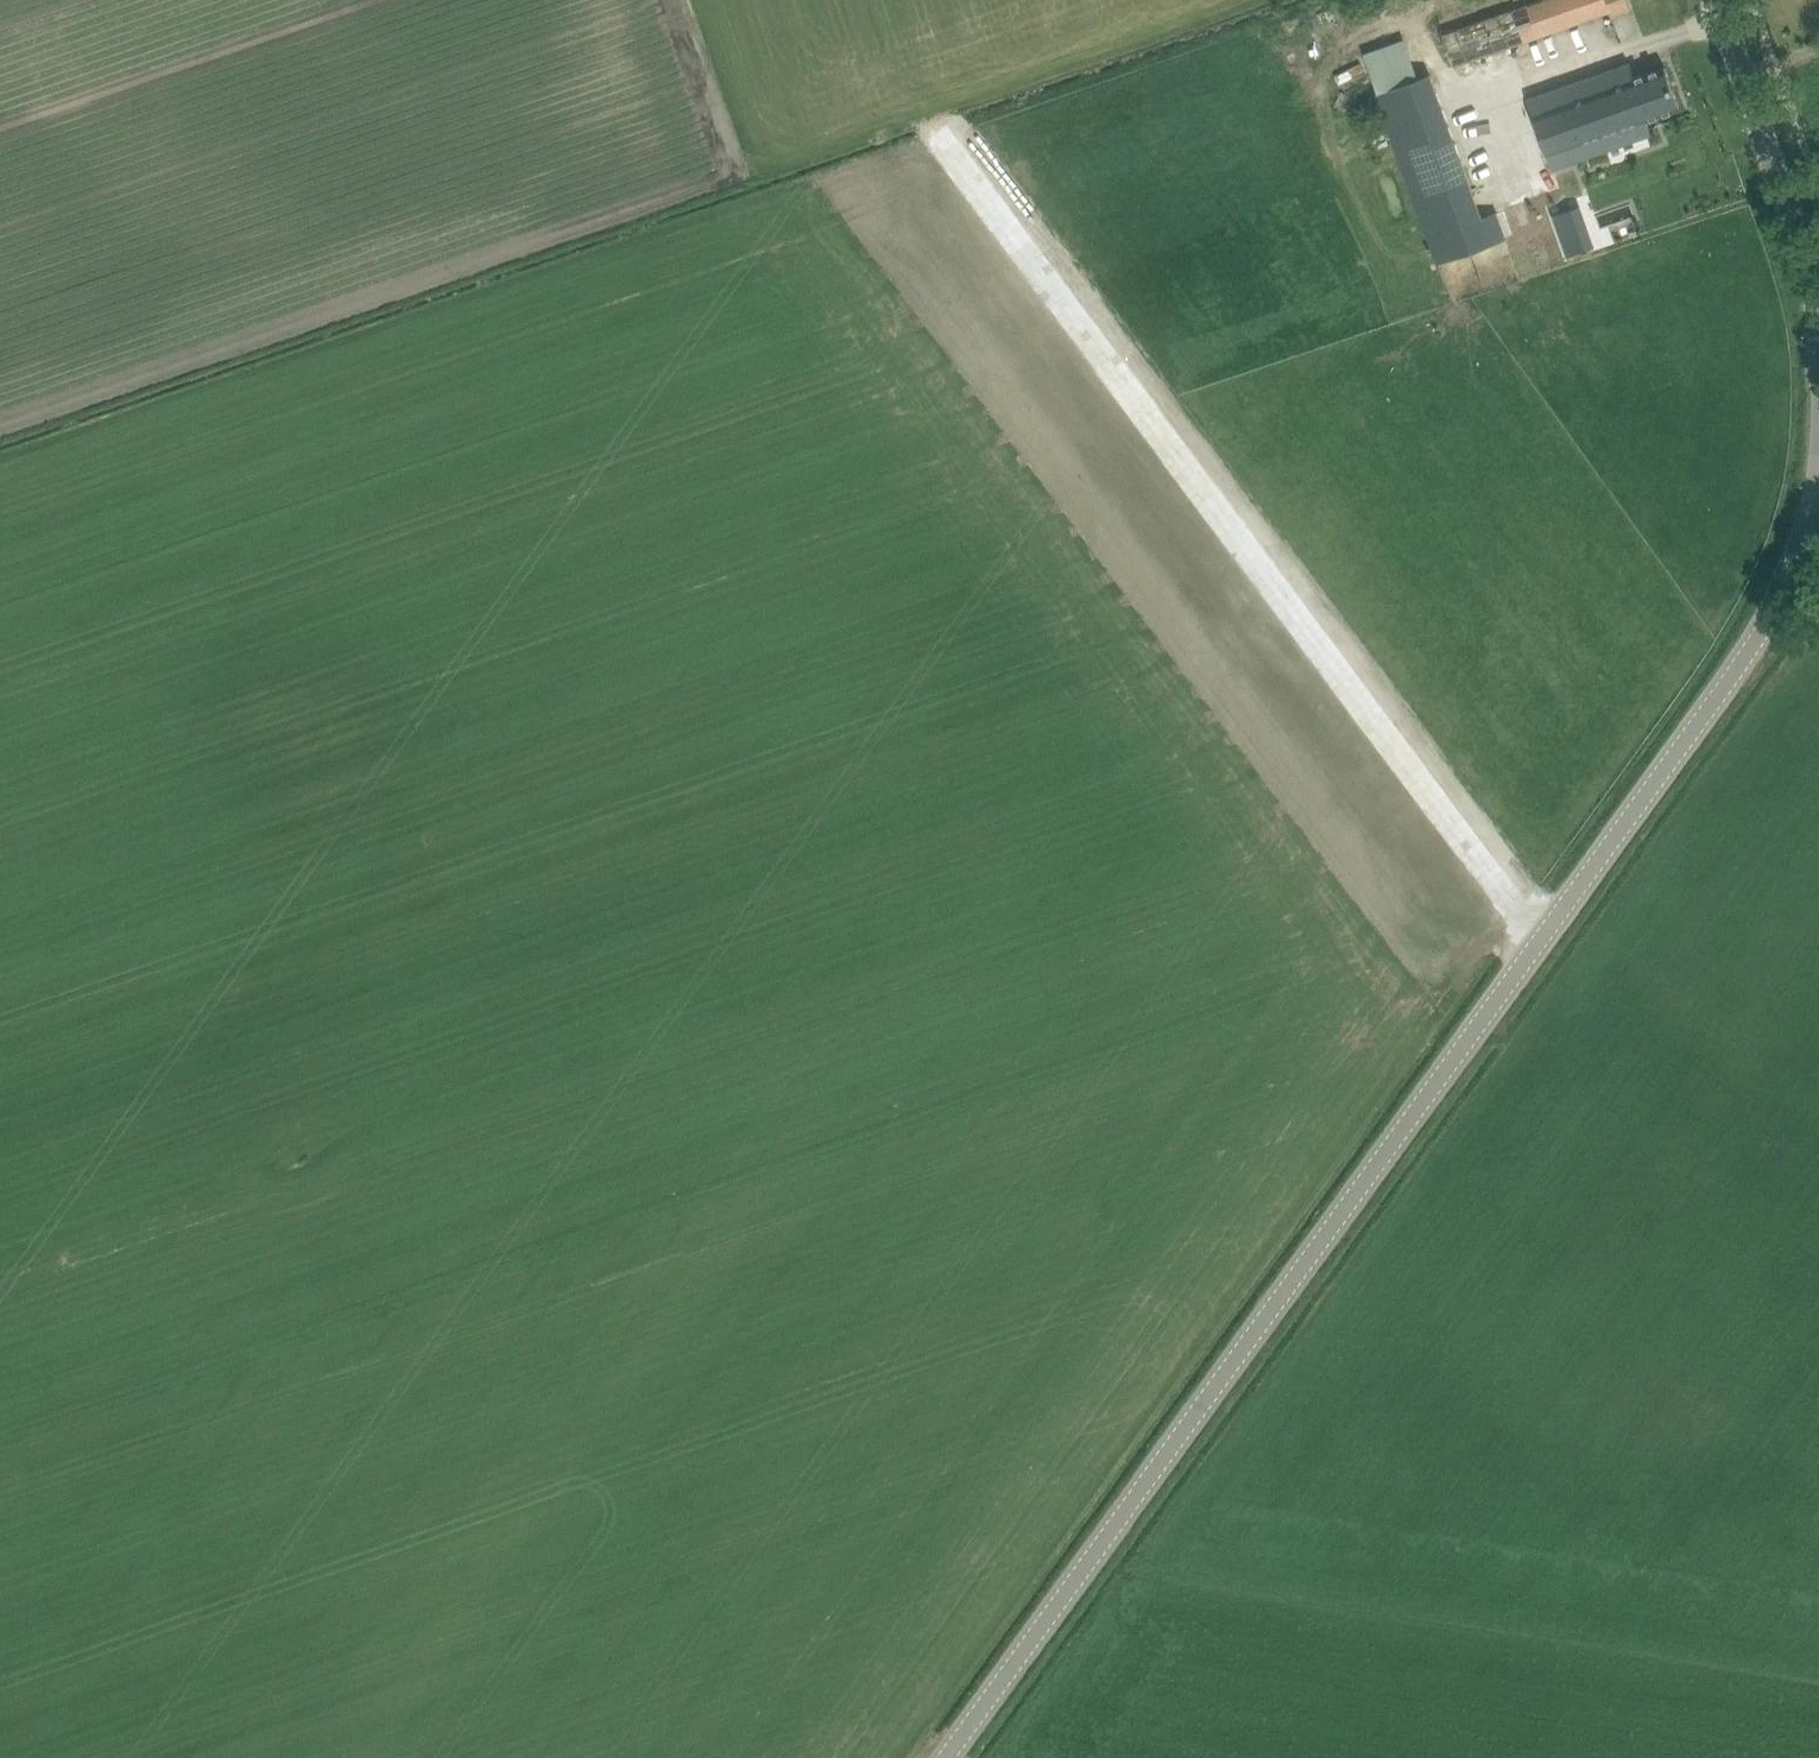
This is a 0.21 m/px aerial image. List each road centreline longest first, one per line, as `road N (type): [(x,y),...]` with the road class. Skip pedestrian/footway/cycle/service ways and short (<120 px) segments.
road 1 (unclassified): [(948,1757),(1749,656),(1818,500)]
road 2 (residential): [(1818,336),(1803,247),(1718,0)]

